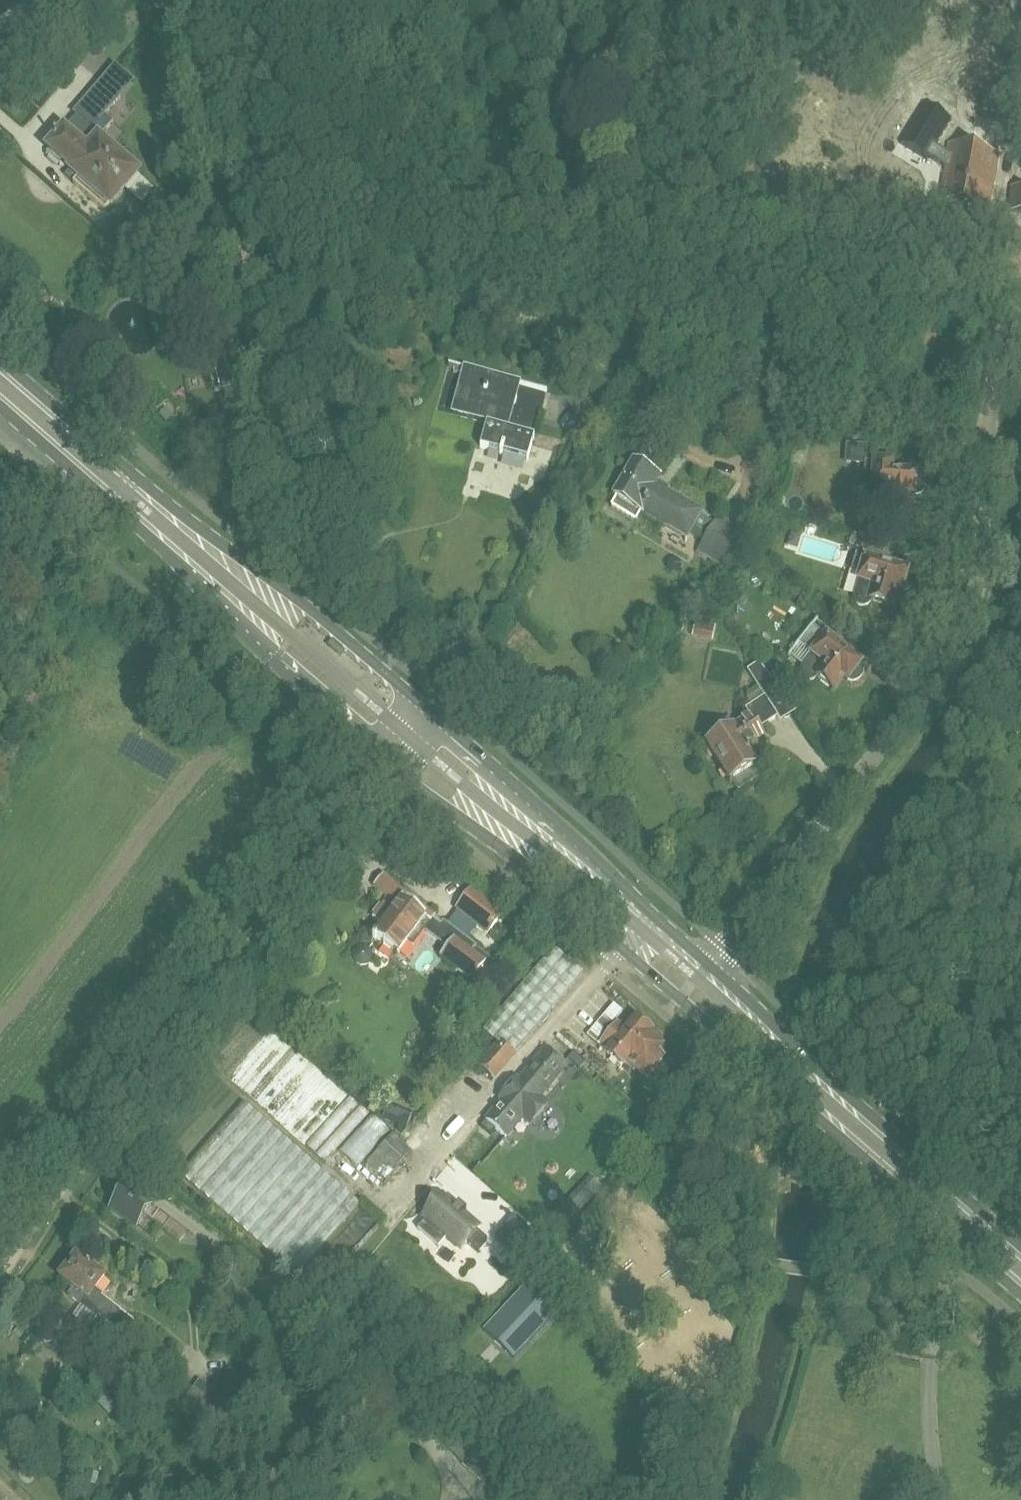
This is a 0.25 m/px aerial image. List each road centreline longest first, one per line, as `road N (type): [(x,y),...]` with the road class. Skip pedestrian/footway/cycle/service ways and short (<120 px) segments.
road 1 (primary): [(385,758),(512,853),(1020,1297)]
road 2 (residential): [(988,449),(960,428),(790,366),(597,328),(243,283)]
road 3 (track): [(0,1279),(371,775)]
road 4 (unclassified): [(709,962),(941,663),(969,592),(988,449)]
road 5 (primary): [(427,709),(0,362)]
road 6 (primary): [(0,407),(170,554),(385,758)]
road 7 (primary): [(1020,1247),(709,962)]
road 8 (primary): [(709,962),(427,709)]
road 9 (residential): [(243,283),(211,121),(199,0)]
road 10 (residential): [(315,555),(243,283)]
road 11 (unclassified): [(988,449),(994,374),(1020,292)]

